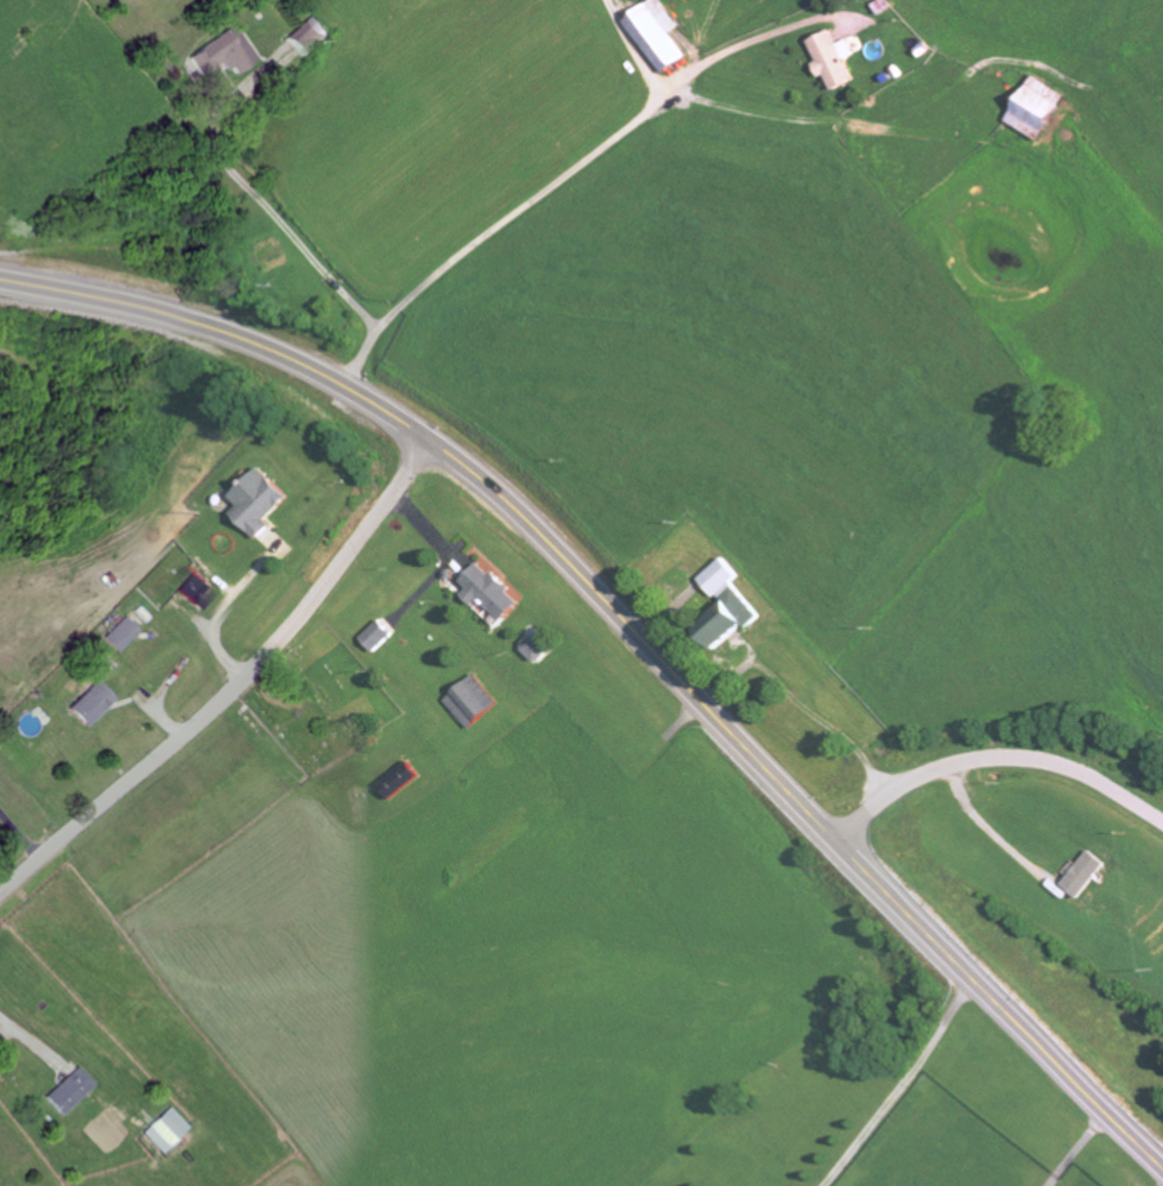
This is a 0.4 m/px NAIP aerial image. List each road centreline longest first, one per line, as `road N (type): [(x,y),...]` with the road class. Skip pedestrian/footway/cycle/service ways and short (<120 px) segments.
road 1 (secondary): [(1162,1170),(596,591),(470,473),(377,408),(258,347),(100,301),(0,288)]
road 2 (residential): [(0,895),(265,658),(429,442)]
road 3 (residential): [(340,387),(372,330),(396,309),(668,97)]
road 4 (residential): [(1162,818),(1089,772),(991,758),(909,787),(846,843)]

